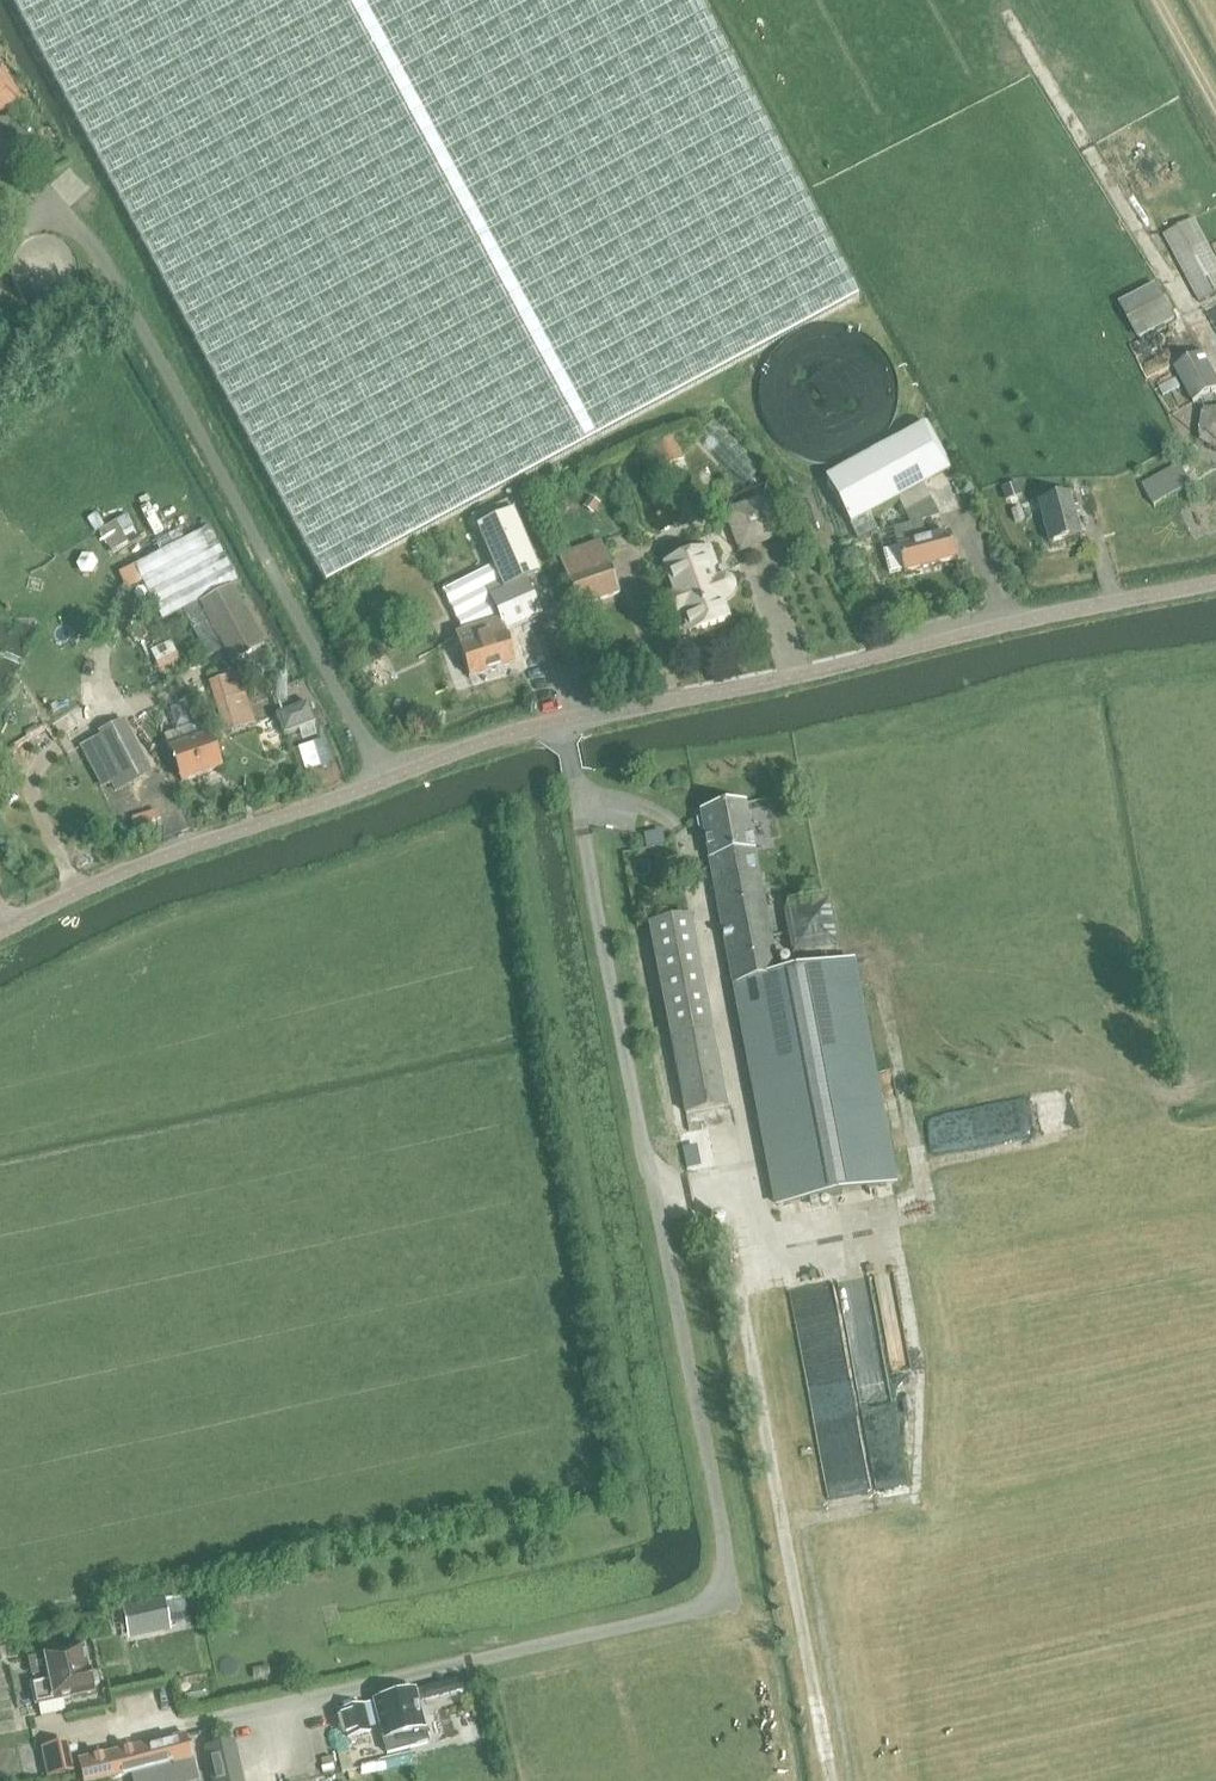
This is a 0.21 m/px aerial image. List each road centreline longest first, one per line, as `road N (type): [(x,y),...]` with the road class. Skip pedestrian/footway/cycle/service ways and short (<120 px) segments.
road 1 (unclassified): [(192,1724),(733,1602),(563,724)]
road 2 (unclassified): [(1215,583),(563,724)]
road 3 (track): [(742,1183),(739,1278),(830,1780)]
road 4 (unclassified): [(563,724),(201,845),(87,889),(0,934)]

